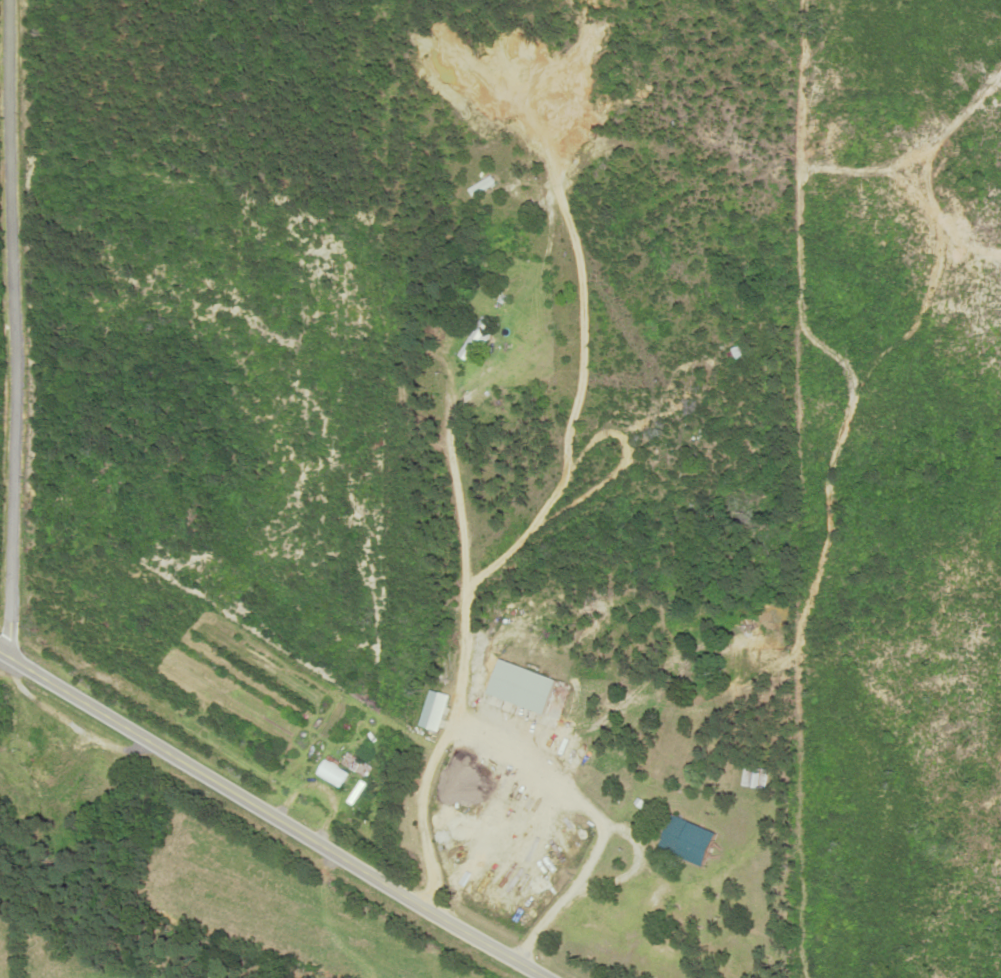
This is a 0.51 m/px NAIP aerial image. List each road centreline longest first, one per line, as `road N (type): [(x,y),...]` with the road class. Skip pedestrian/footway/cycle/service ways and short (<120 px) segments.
road 1 (residential): [(13,662),(15,0)]
road 2 (primary): [(540,977),(0,653)]

